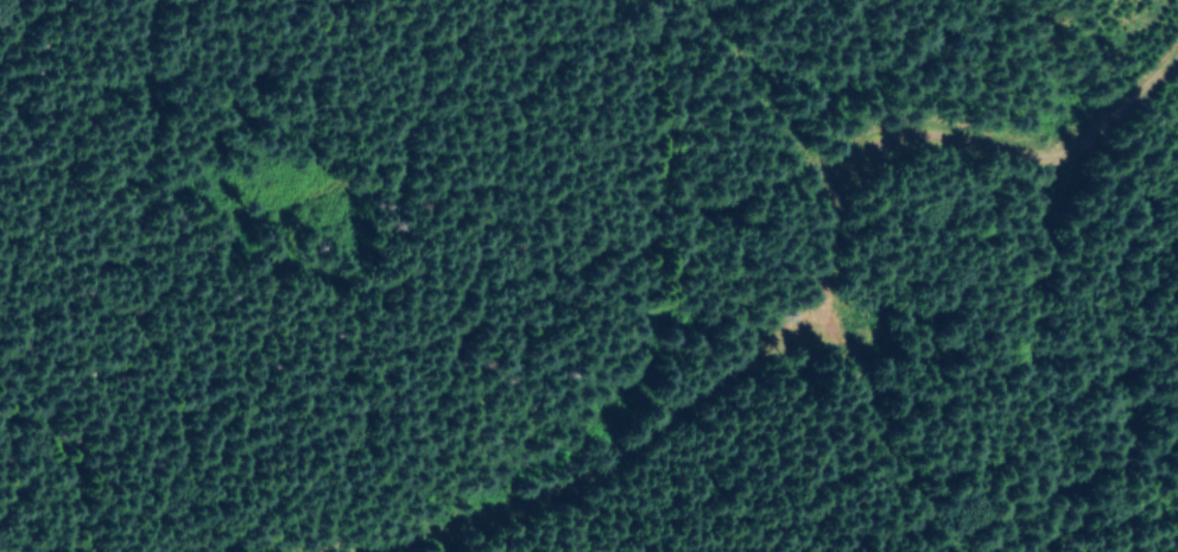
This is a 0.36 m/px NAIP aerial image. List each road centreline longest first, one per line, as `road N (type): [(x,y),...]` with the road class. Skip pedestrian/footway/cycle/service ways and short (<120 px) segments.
road 1 (track): [(824,326),(710,394),(597,487),(422,551)]
road 2 (track): [(824,326),(974,551)]

